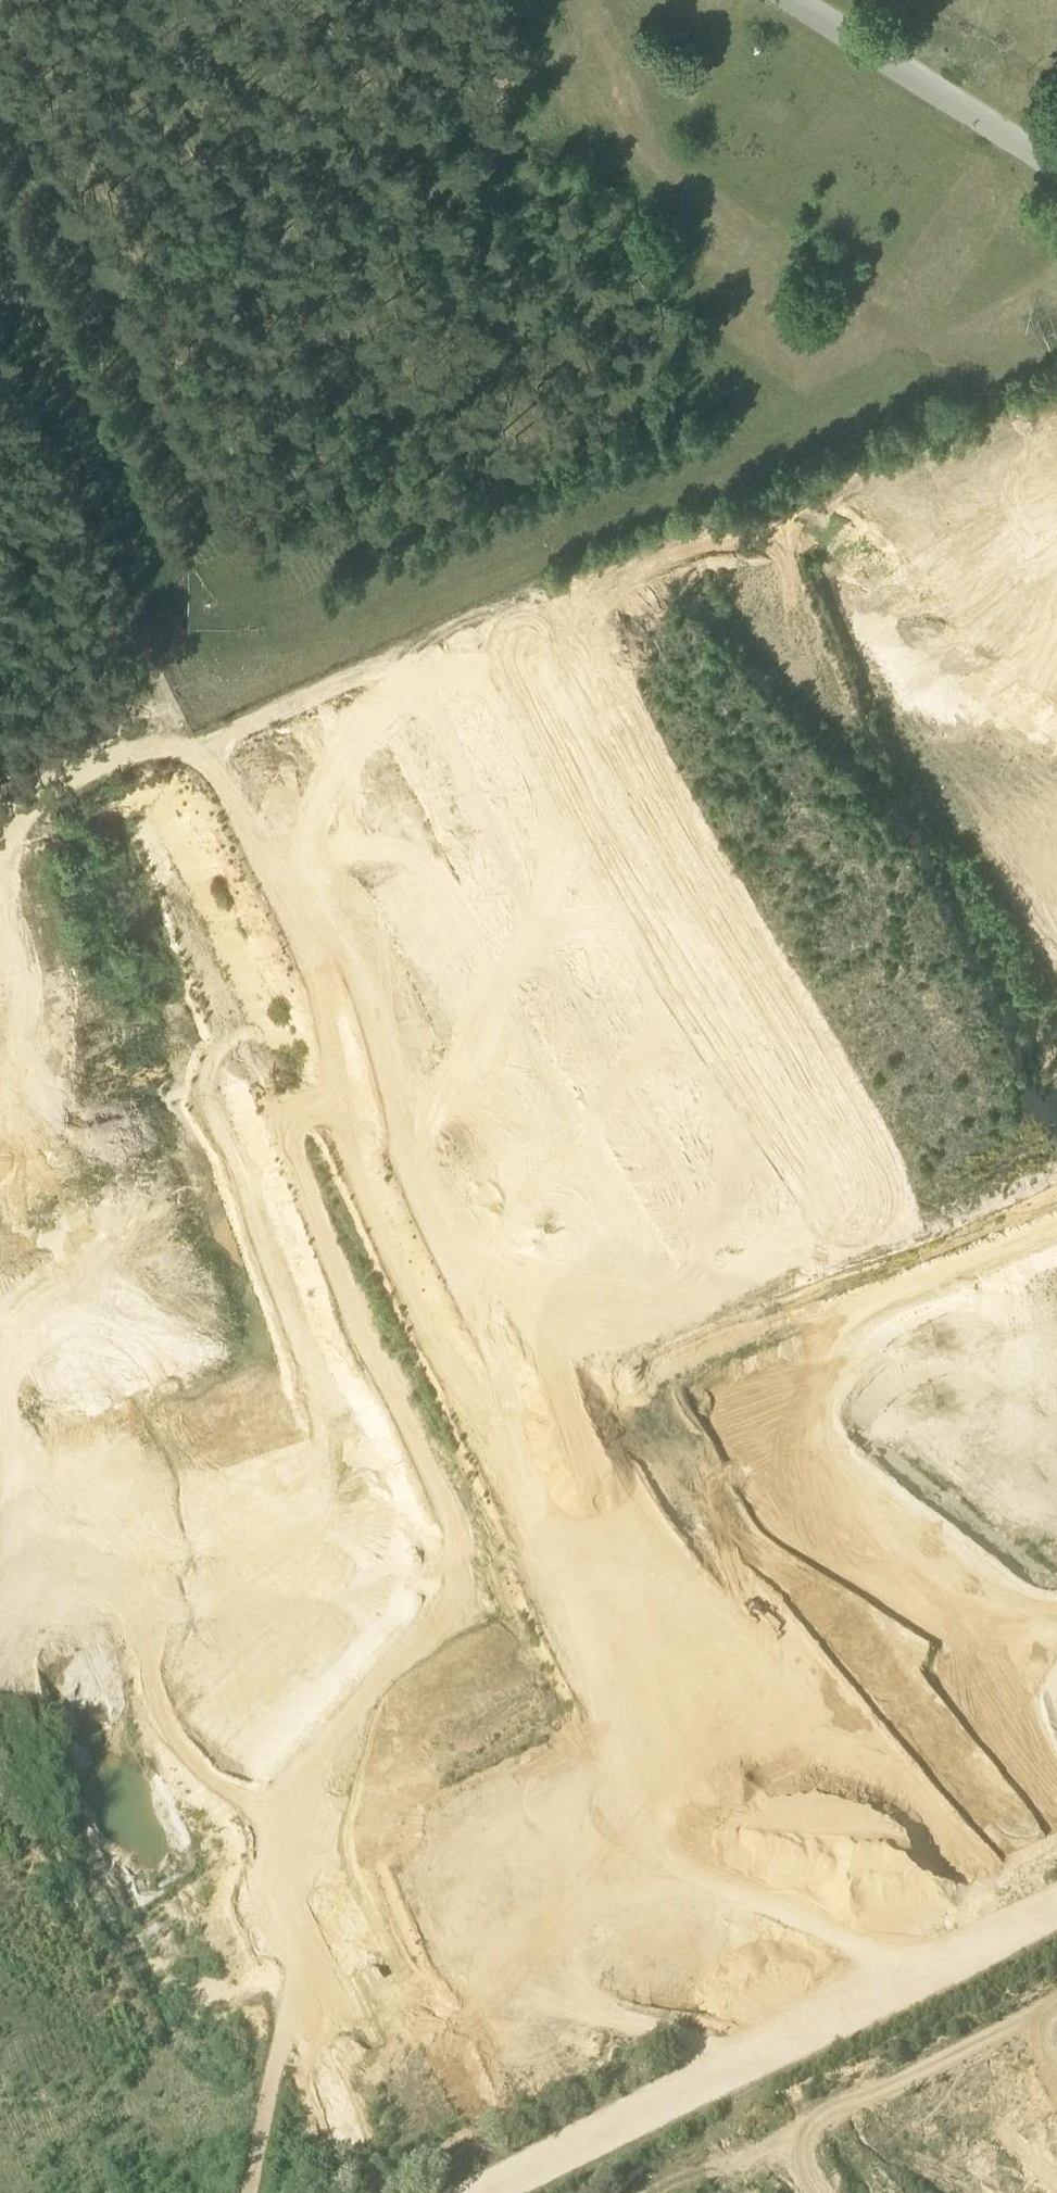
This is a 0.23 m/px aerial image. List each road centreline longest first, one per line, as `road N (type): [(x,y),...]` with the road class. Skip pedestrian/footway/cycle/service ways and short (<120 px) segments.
road 1 (track): [(1056,1913),(487,2192)]
road 2 (track): [(804,0),(1056,162)]
road 3 (track): [(0,813),(156,753),(204,771),(215,789)]

